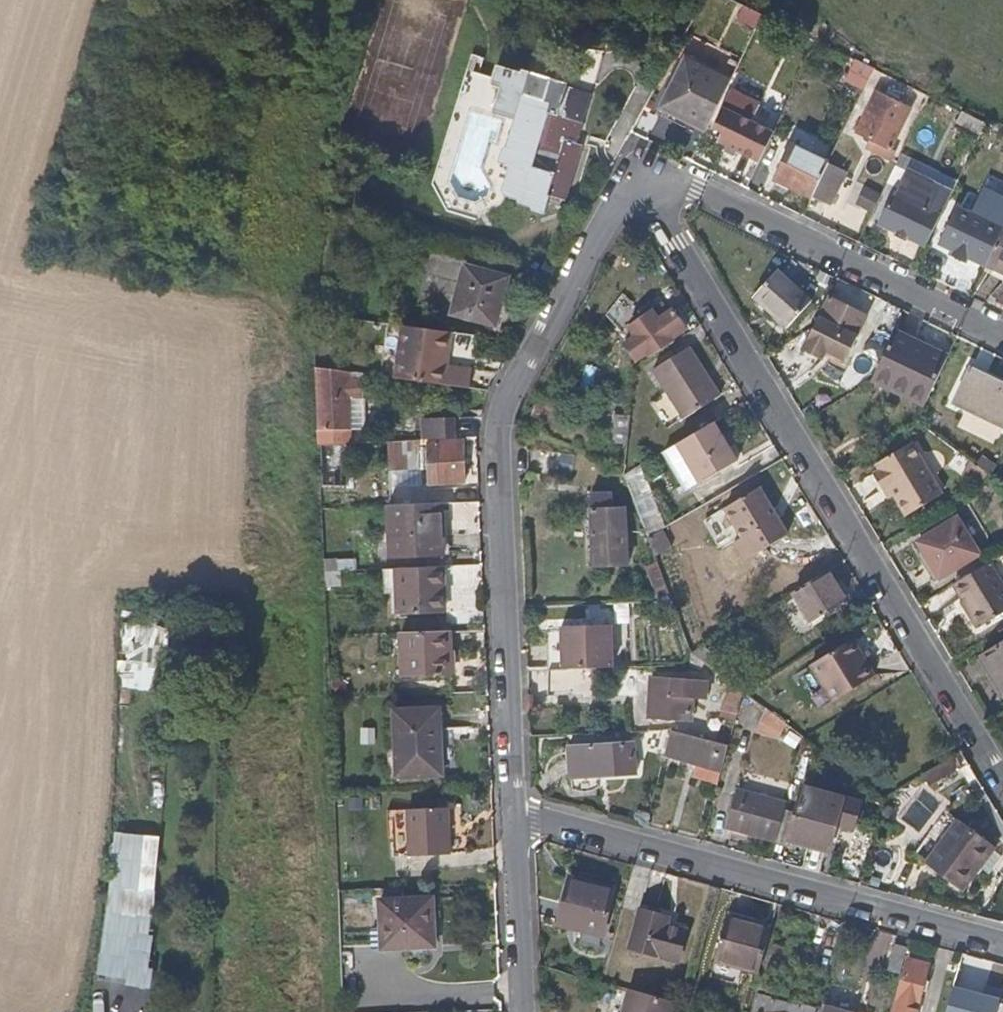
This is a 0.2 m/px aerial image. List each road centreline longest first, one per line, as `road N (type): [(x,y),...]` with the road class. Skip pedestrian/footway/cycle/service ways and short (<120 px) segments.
road 1 (residential): [(1002,784),(677,242),(643,167)]
road 2 (residential): [(514,818),(501,426),(519,380),(643,167)]
road 3 (residential): [(514,818),(1002,948)]
road 4 (residential): [(643,167),(1002,340)]
road 5 (residential): [(523,1011),(514,818)]

